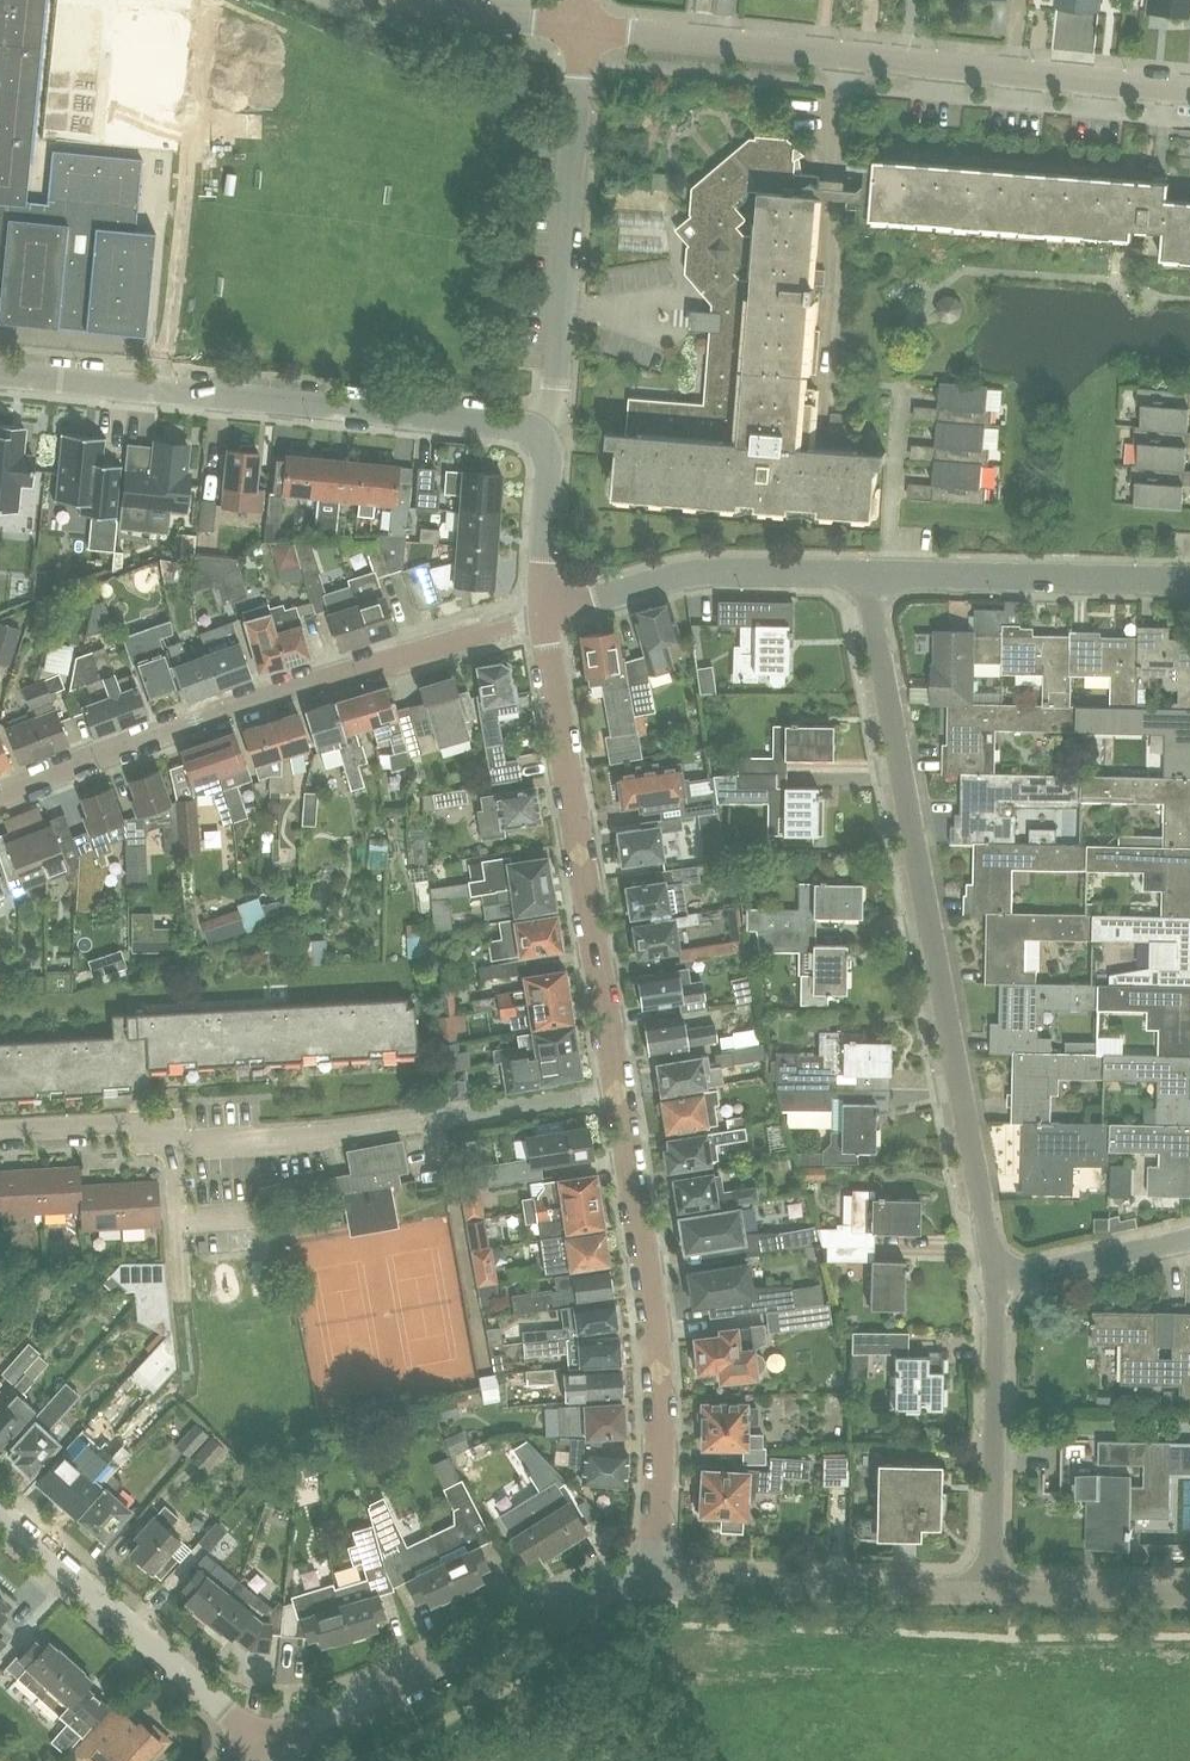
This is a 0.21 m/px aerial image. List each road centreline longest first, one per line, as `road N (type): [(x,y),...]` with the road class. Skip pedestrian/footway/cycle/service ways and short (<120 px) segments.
road 1 (residential): [(657,1586),(652,1312),(544,615)]
road 2 (residential): [(996,1283),(863,572)]
road 3 (residential): [(1189,93),(582,31)]
road 4 (residential): [(544,615),(194,723),(0,798)]
road 5 (residential): [(535,432),(0,376)]
road 6 (residential): [(0,1130),(171,1121),(173,1147),(312,1140),(422,1123)]
road 7 (residential): [(259,1740),(580,1596),(657,1586)]
road 8 (residential): [(535,432),(556,395),(582,31)]
road 9 (residential): [(0,1513),(259,1740)]
road 10 (residential): [(657,1586),(992,1591)]
road 11 (residential): [(863,572),(679,573),(544,615)]
road 12 (residential): [(992,1591),(996,1283)]
road 13 (residential): [(1189,579),(887,572)]
road 14 (residential): [(996,1283),(1189,1238)]
road 15 (residential): [(992,1591),(1189,1596)]
road 16 (residential): [(544,615),(546,451),(535,432)]
road 17 (residential): [(887,572),(902,388)]
road 18 (residential): [(582,31),(411,0)]

